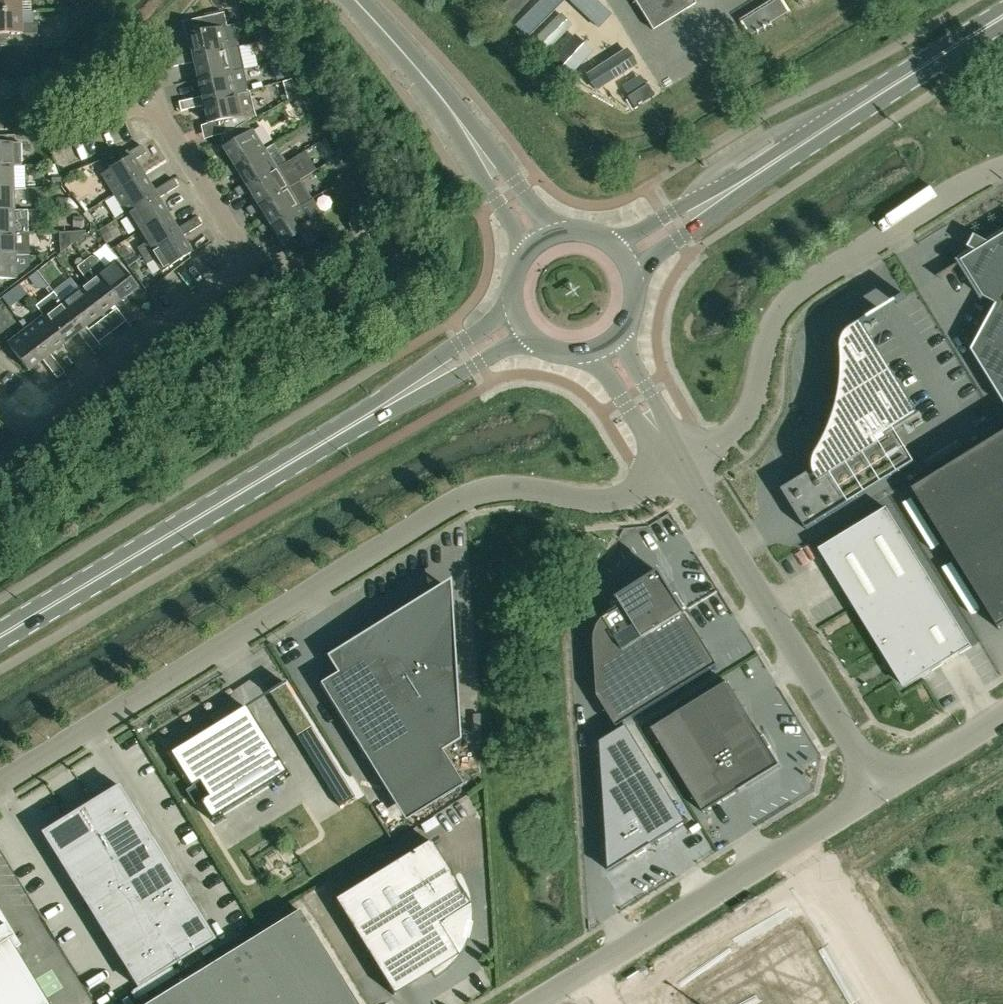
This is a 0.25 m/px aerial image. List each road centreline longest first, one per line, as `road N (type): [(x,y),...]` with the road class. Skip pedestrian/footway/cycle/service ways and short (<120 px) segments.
road 1 (unclassified): [(682,467),(615,501),(523,489),(462,498),(0,784)]
road 2 (secondary): [(0,636),(521,320)]
road 3 (residential): [(0,403),(27,419),(47,413),(238,265),(232,230),(153,101)]
road 4 (unclassified): [(1002,171),(797,294),(770,331),(744,421),(682,467)]
road 5 (secondary): [(622,256),(1002,17)]
road 6 (unclassified): [(536,1003),(880,790)]
road 7 (unclassified): [(682,467),(880,790)]
road 8 (tertiary): [(539,242),(454,113),(356,0)]
road 9 (unclassified): [(606,342),(682,467)]
road 10 (unclassified): [(880,790),(1002,714)]

